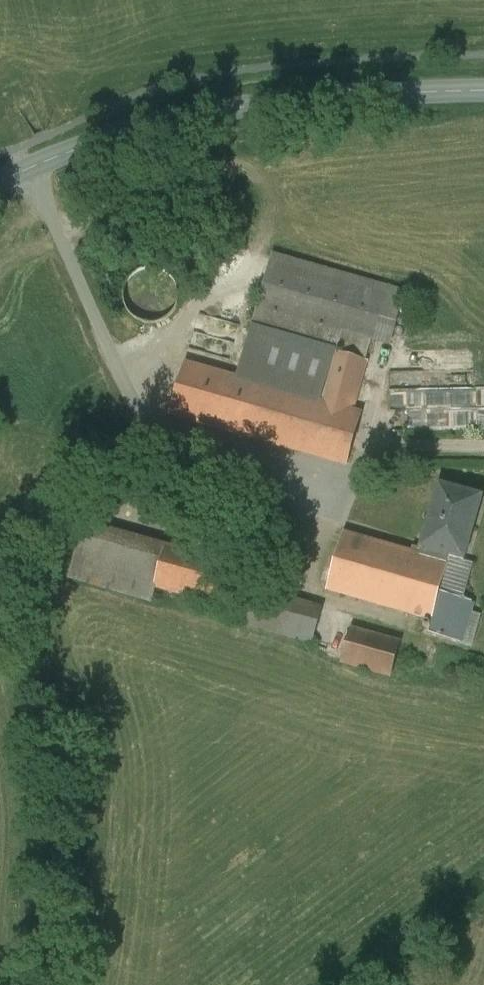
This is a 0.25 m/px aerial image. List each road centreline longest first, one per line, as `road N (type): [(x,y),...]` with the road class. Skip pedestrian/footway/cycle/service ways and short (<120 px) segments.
road 1 (tertiary): [(483,91),(293,98),(223,110),(89,146),(0,182)]
road 2 (track): [(68,250),(68,199),(23,104)]

